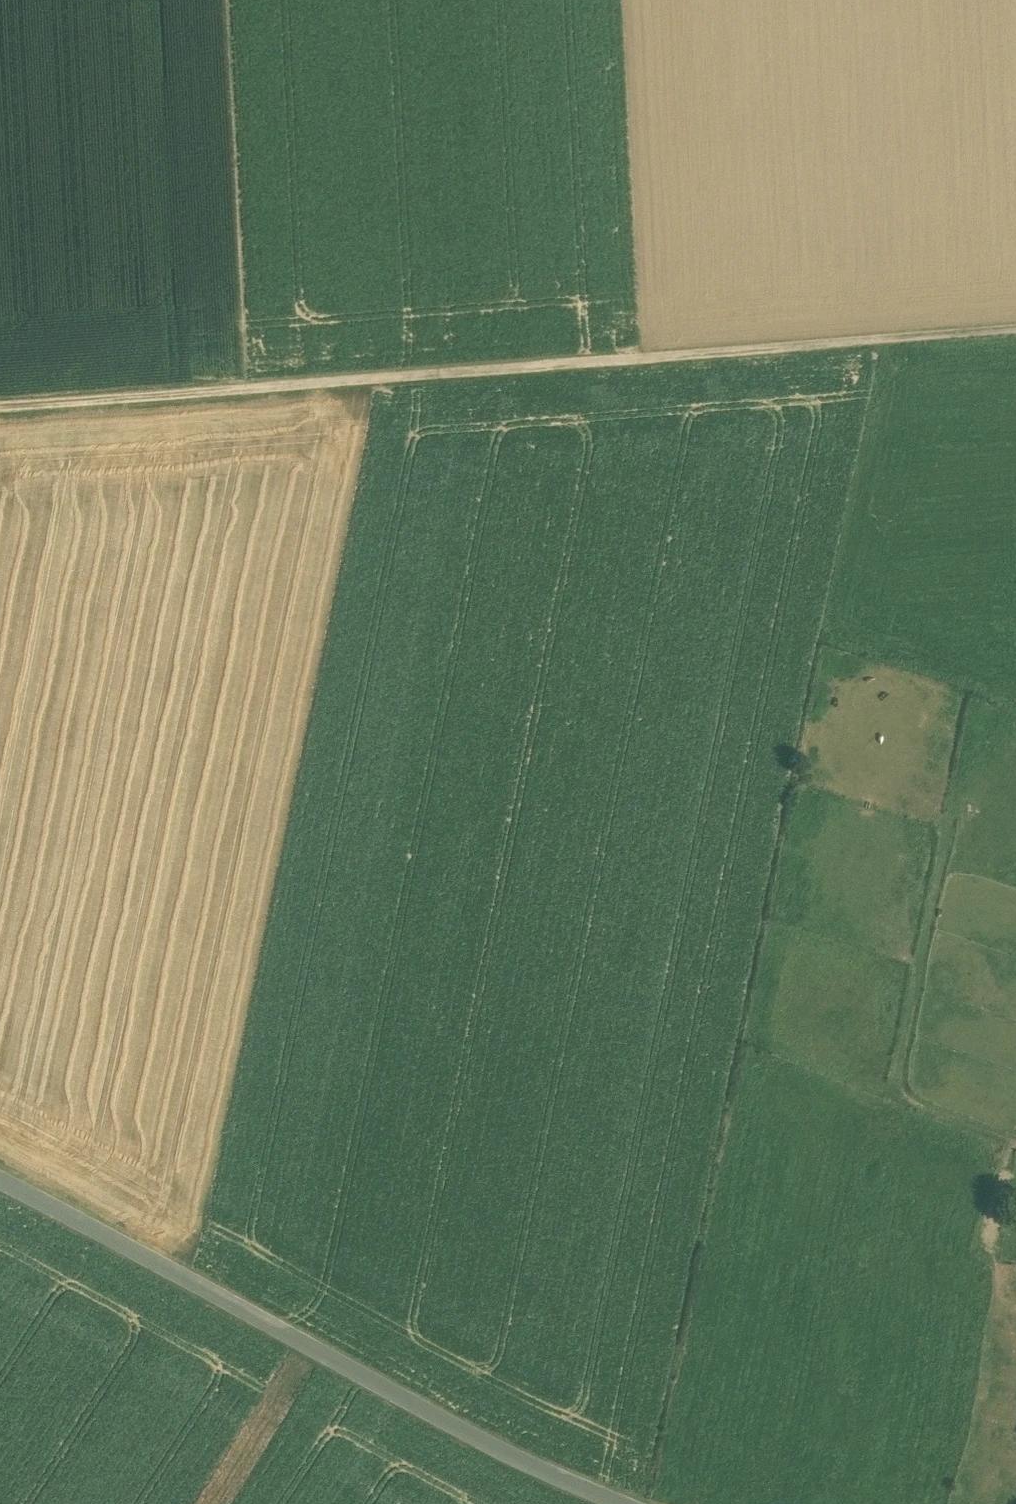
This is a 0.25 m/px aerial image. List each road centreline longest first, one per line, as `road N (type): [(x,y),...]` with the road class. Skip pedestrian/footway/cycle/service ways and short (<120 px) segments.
road 1 (track): [(0,410),(1015,329)]
road 2 (unclassified): [(618,1503),(538,1471),(0,1182)]
road 3 (track): [(1015,1141),(902,1097)]

